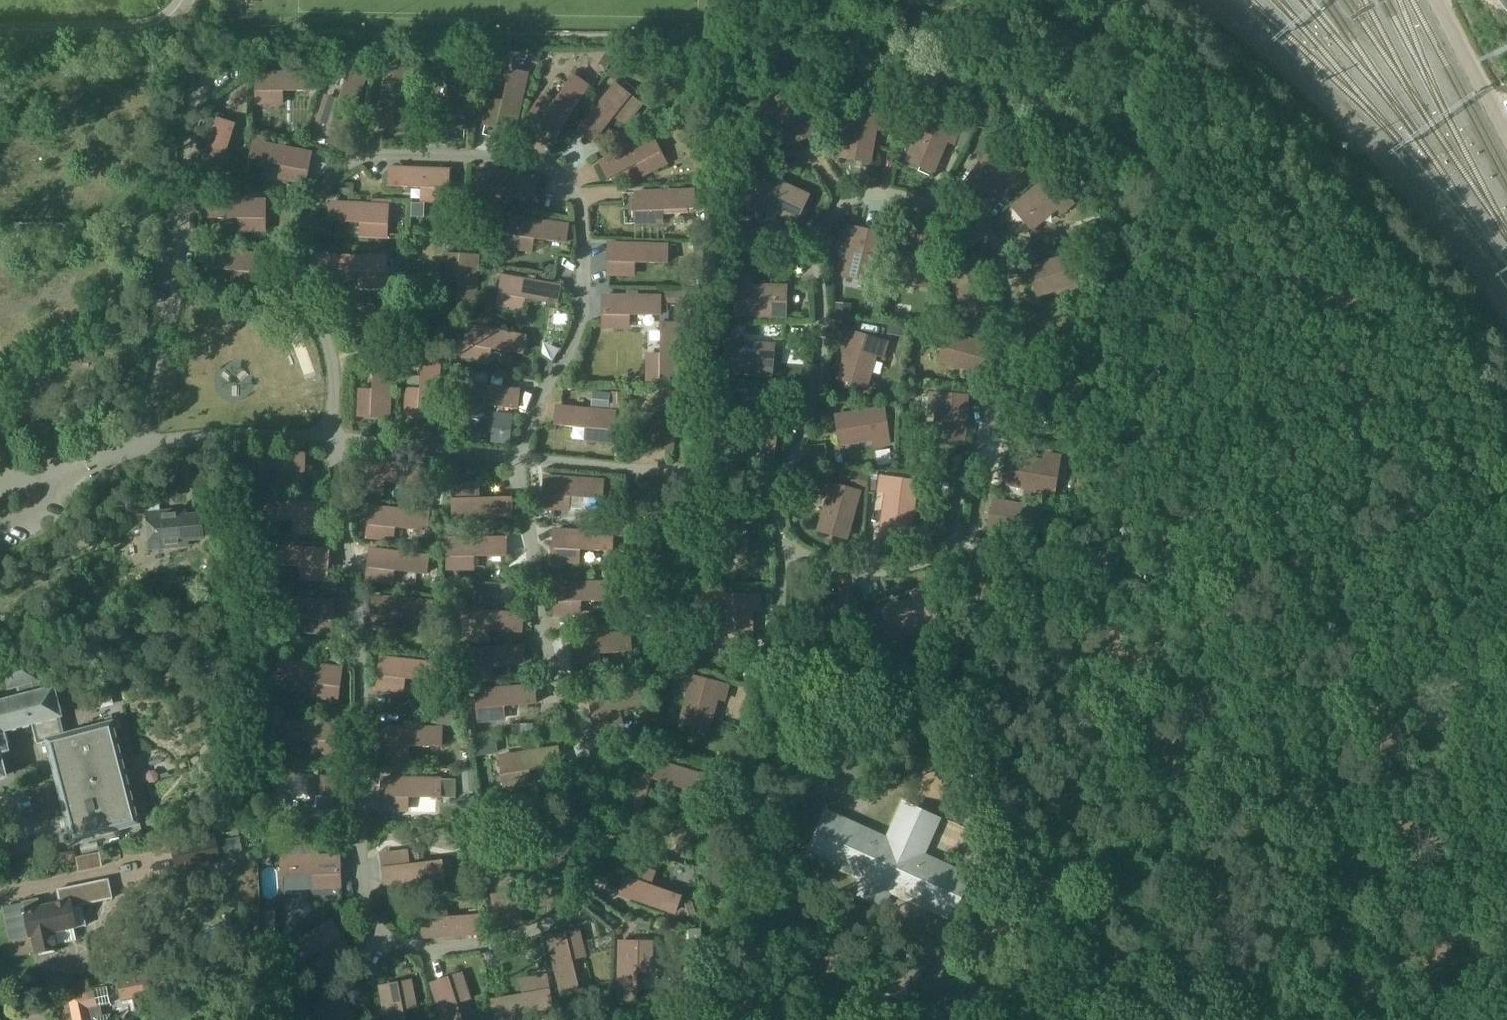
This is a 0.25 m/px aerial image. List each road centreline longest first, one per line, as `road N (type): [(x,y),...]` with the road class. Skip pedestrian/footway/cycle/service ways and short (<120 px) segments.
road 1 (track): [(1082,972),(1114,280)]
road 2 (track): [(1278,1019),(1120,998),(1082,972),(1037,1019)]

